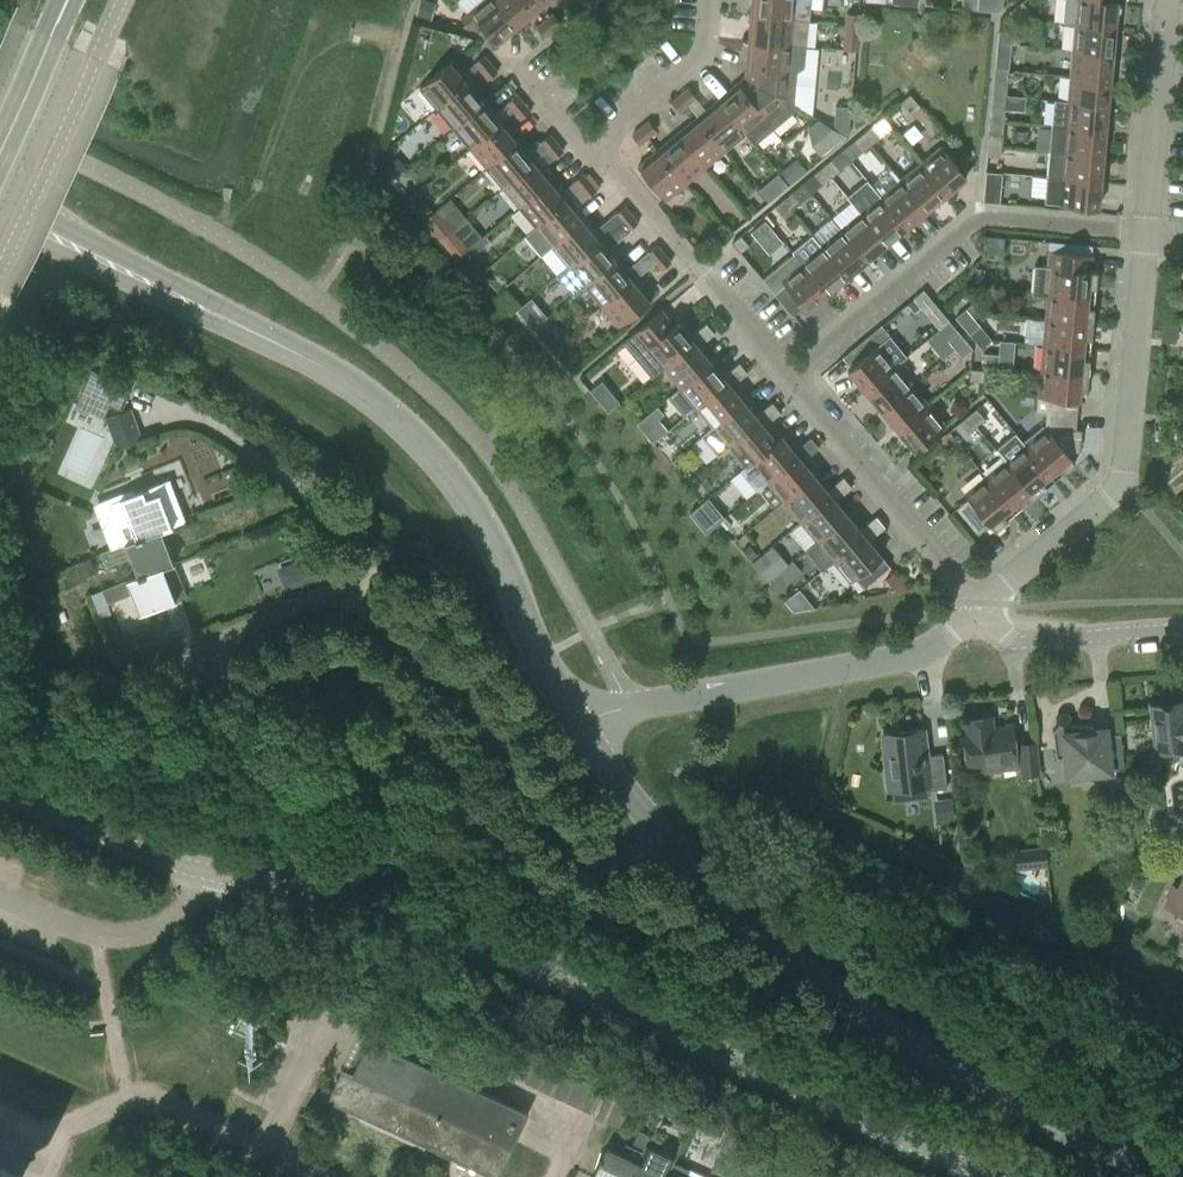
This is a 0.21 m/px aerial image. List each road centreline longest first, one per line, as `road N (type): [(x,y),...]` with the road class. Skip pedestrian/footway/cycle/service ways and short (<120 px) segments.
road 1 (unclassified): [(983,1176),(428,925),(333,895),(205,872),(0,788)]
road 2 (residential): [(661,833),(626,864),(579,855),(444,677),(348,597),(323,598),(174,652)]
road 3 (primary): [(1171,1176),(934,1060),(814,974),(661,833)]
road 4 (primary): [(581,727),(448,469),(395,416),(274,341)]
road 5 (residential): [(982,603),(1121,483),(1146,233)]
road 6 (residential): [(581,727),(632,707),(924,652),(978,618)]
road 7 (residential): [(790,374),(979,220),(1146,233)]
road 8 (primary): [(274,341),(216,299),(0,191)]
road 9 (residential): [(982,603),(790,374)]
road 10 (primary): [(0,225),(209,322),(274,341)]
road 11 (residential): [(790,374),(595,152)]
road 12 (unclassified): [(0,266),(120,0)]
road 13 (residential): [(1146,233),(1170,0)]
road 14 (residential): [(325,1176),(140,1092),(127,1098)]
road 15 (residential): [(978,618),(1026,642),(1182,630)]
road 16 (residential): [(595,152),(702,55),(707,0)]
road 17 (tertiary): [(0,146),(68,0)]
road 18 (primary): [(661,833),(581,727)]

